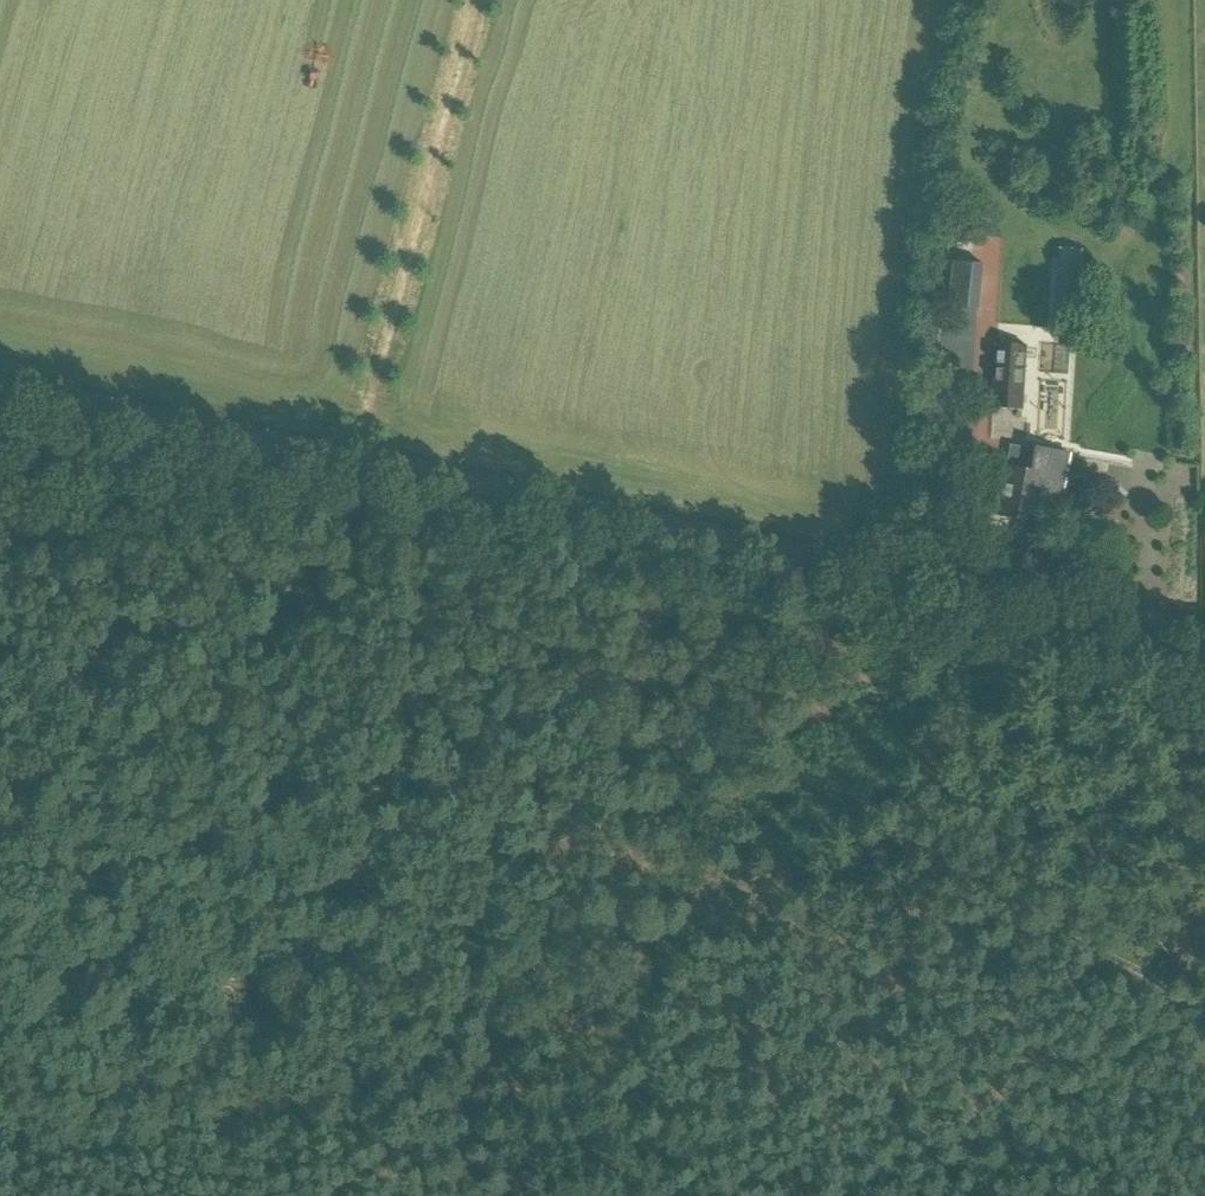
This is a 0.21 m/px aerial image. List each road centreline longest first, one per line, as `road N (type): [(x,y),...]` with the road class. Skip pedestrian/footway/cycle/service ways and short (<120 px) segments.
road 1 (track): [(1204,1047),(1127,978),(760,748),(591,662),(254,556),(111,491)]
road 2 (unclassified): [(1204,642),(0,386)]
road 3 (track): [(129,414),(111,491),(0,534)]

